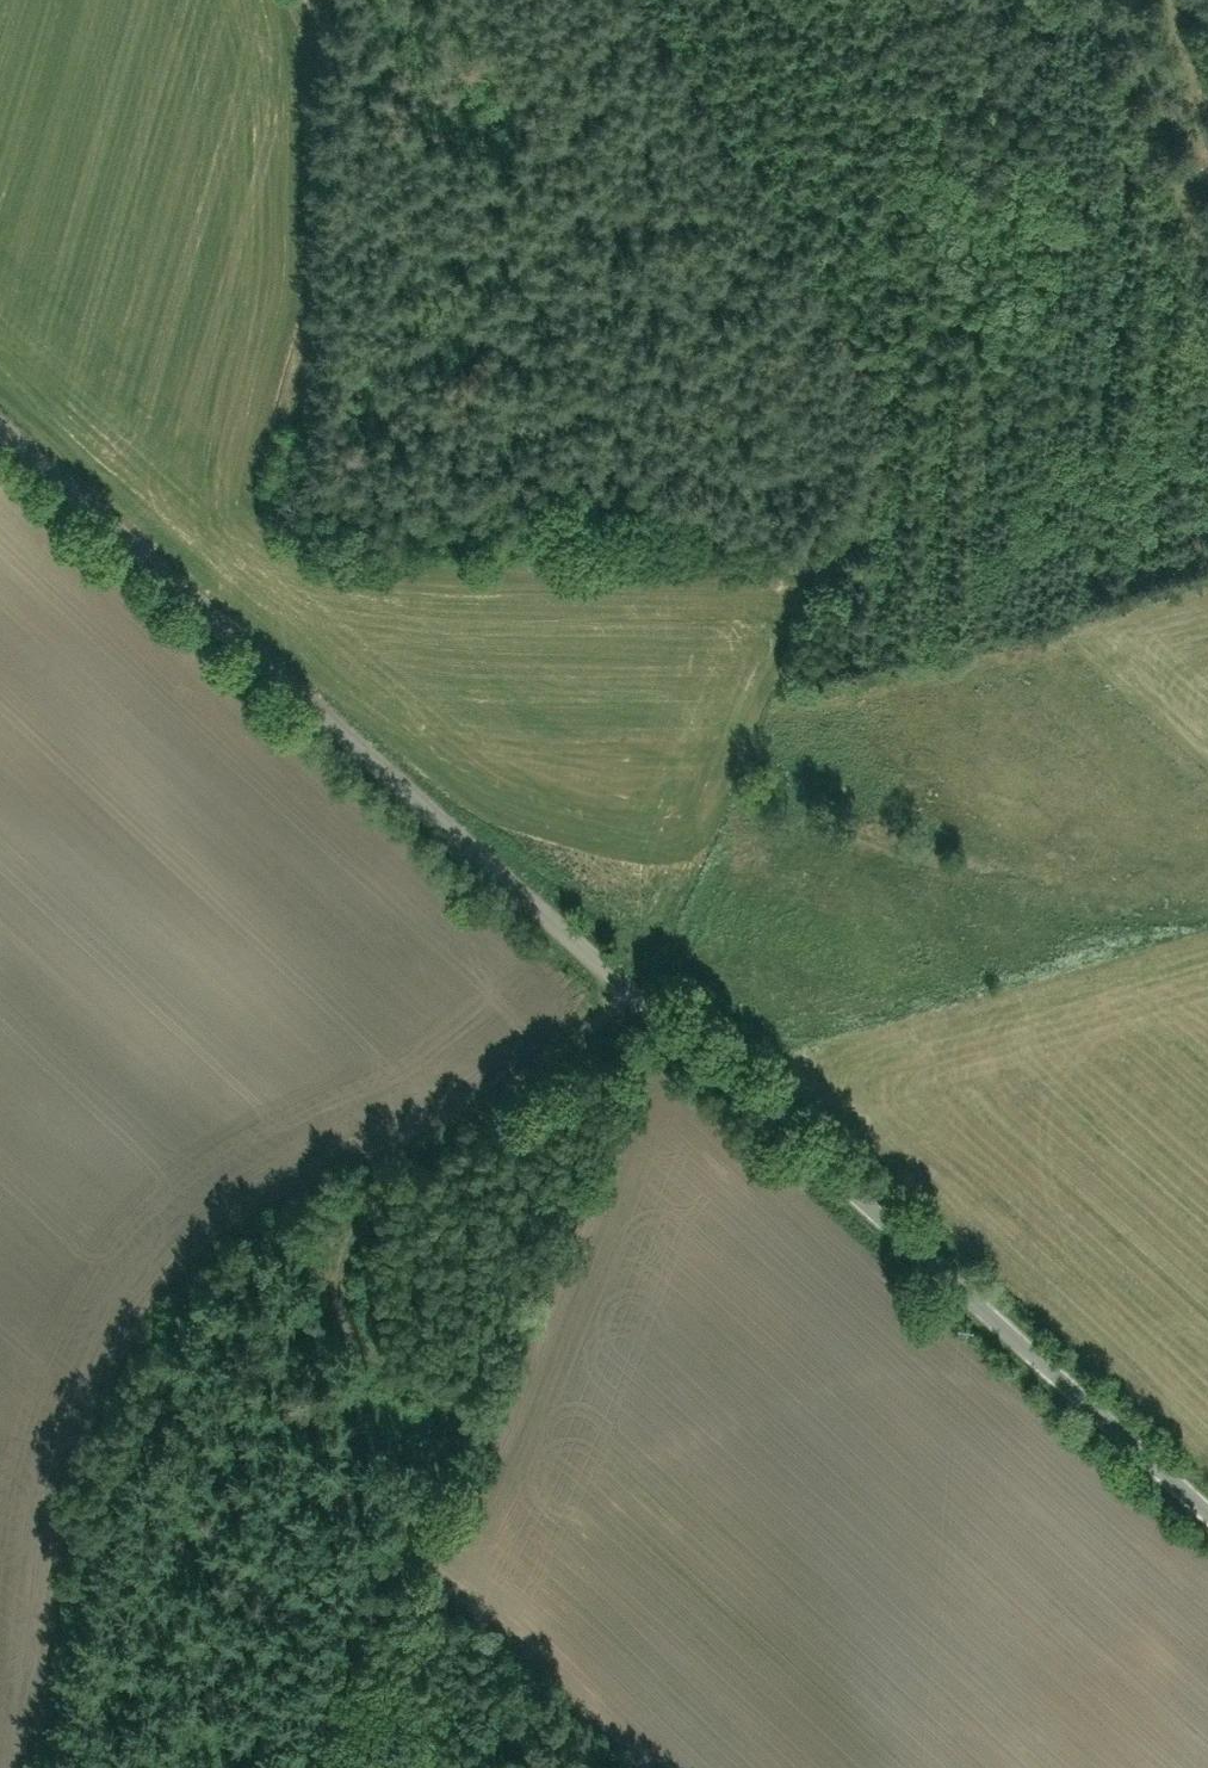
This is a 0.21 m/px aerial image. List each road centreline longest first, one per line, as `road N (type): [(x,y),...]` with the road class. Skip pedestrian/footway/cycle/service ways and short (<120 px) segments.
road 1 (track): [(656,1009),(574,1045),(492,1143),(491,1163),(519,1240),(383,1609),(355,1767)]
road 2 (unclassified): [(651,1005),(0,431)]
road 3 (residential): [(651,1005),(1207,1514)]

